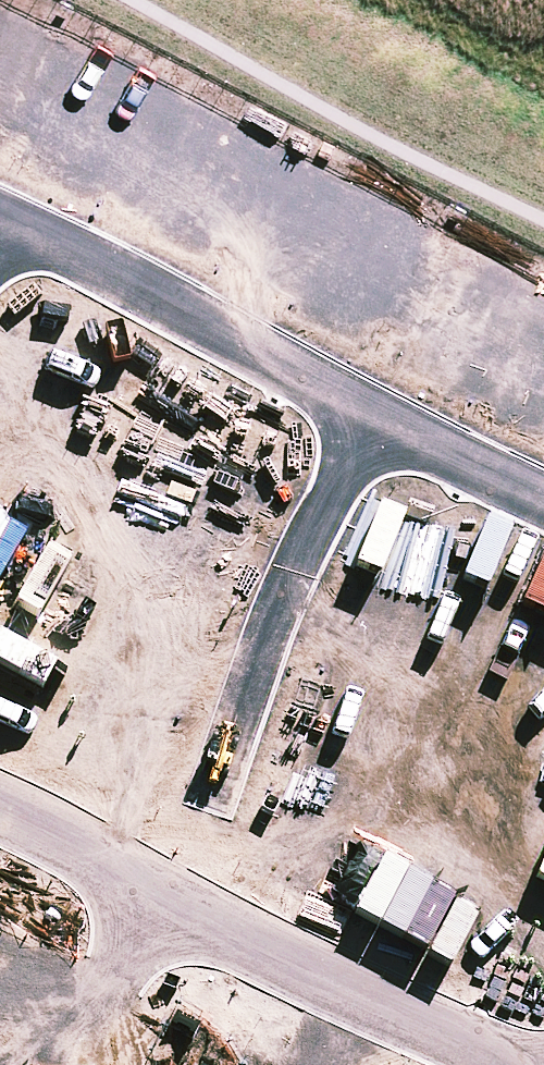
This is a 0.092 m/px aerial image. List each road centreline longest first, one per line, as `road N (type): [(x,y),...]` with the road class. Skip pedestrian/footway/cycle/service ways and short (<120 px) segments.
road 1 (residential): [(0,814),(514,1064)]
road 2 (residential): [(212,798),(289,554),(373,395)]
road 3 (residential): [(373,395),(9,214)]
road 4 (residential): [(543,488),(373,395)]

